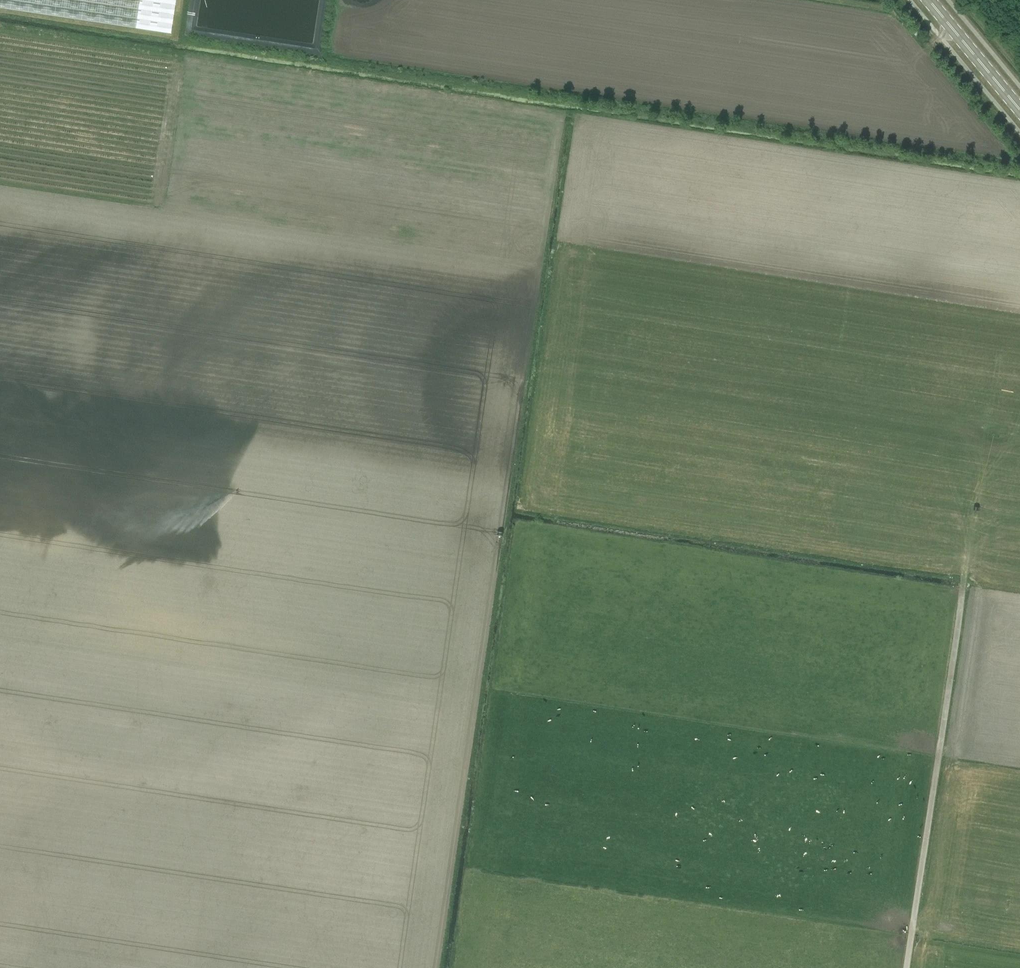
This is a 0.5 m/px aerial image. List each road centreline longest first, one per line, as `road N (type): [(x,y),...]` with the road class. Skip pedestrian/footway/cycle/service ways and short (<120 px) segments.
road 1 (track): [(963,579),(906,967)]
road 2 (primary): [(1019,107),(931,0)]

